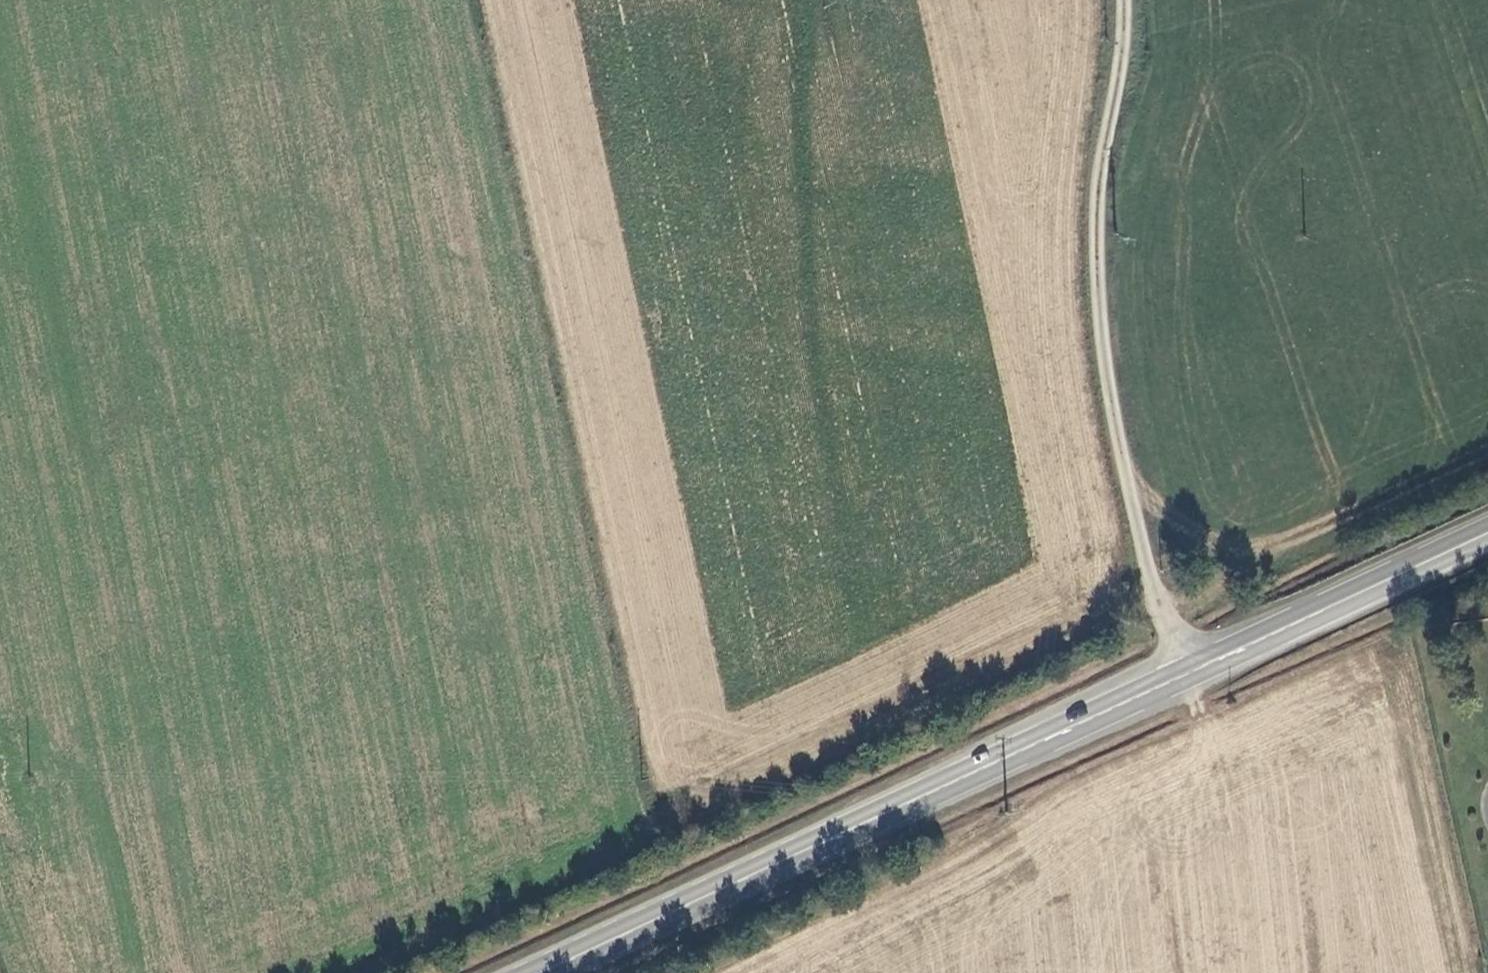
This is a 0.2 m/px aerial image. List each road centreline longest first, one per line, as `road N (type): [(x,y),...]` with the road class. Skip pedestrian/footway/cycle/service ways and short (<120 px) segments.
road 1 (primary): [(1187,674),(542,972)]
road 2 (residential): [(1125,0),(1127,27),(1095,176),(1098,317),(1129,506),(1187,674)]
road 3 (primary): [(1487,534),(1187,674)]

